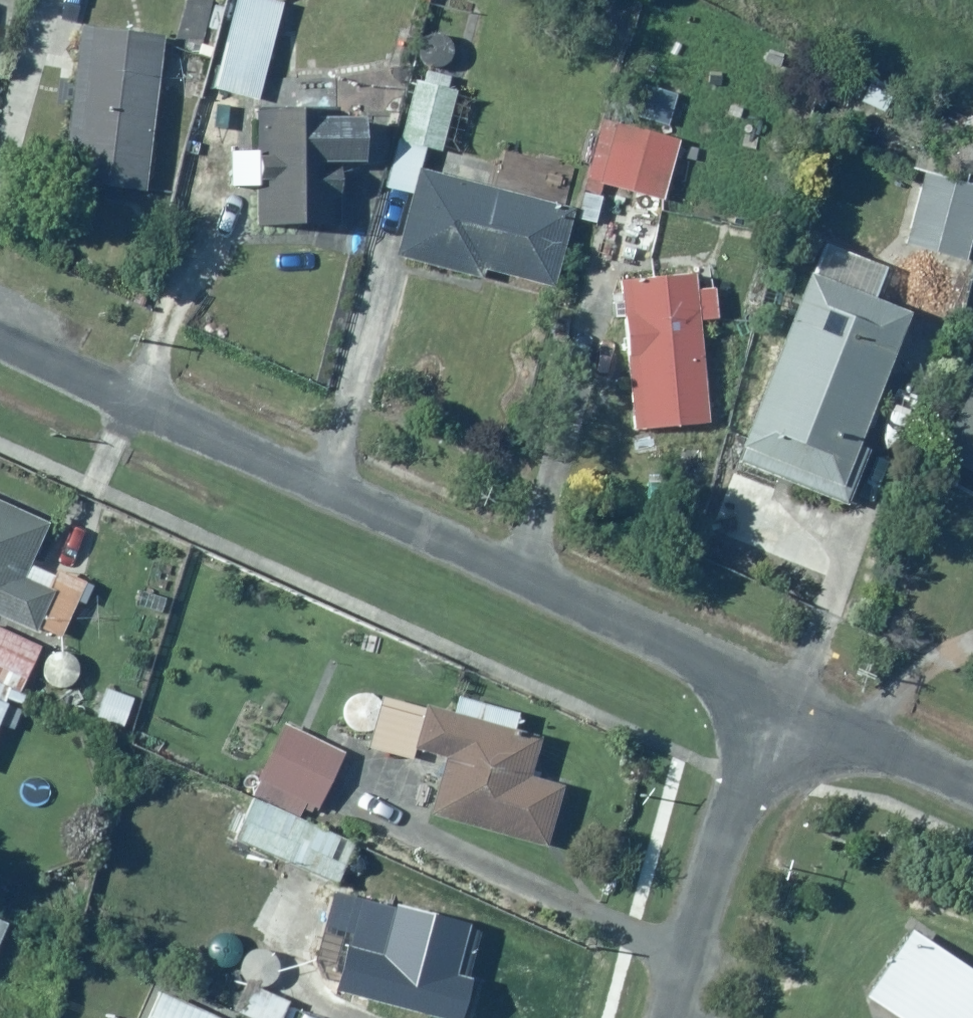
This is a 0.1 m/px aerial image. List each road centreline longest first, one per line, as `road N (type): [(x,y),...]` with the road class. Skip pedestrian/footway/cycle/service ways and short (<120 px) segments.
road 1 (residential): [(0,353),(771,692)]
road 2 (residential): [(680,1017),(771,692)]
road 3 (residential): [(771,692),(972,786)]

